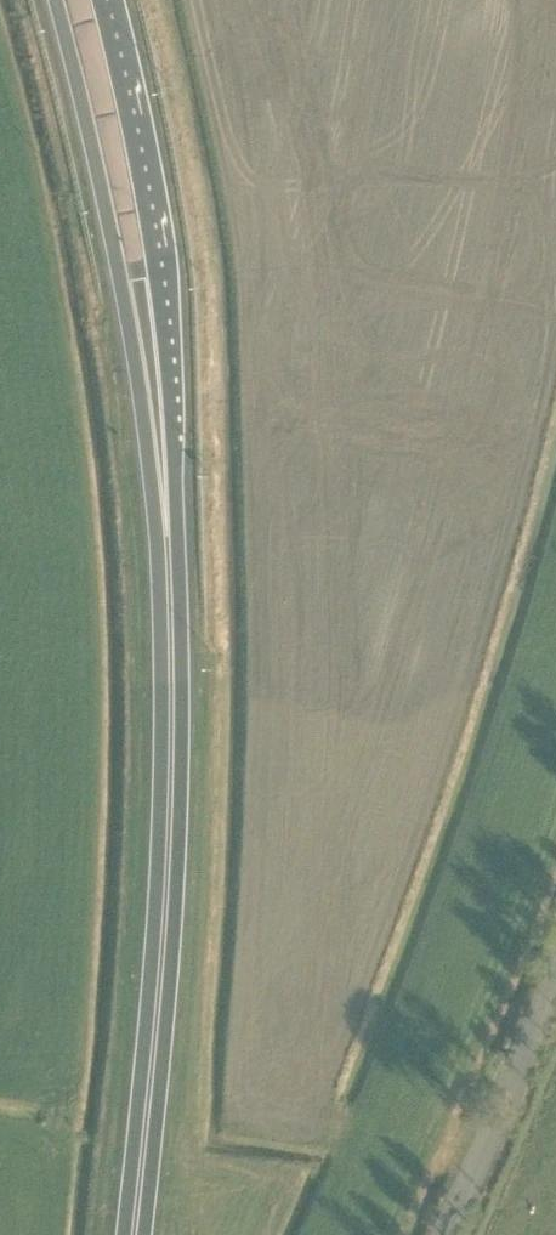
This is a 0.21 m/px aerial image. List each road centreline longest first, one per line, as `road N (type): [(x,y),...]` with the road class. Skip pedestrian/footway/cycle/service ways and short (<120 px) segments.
road 1 (trunk): [(54,0),(113,246),(172,631)]
road 2 (trunk): [(172,631),(178,527),(171,407),(151,251),(99,0)]
road 3 (trunk): [(134,1234),(163,938),(172,631)]
road 4 (tertiary): [(454,1234),(555,974)]

